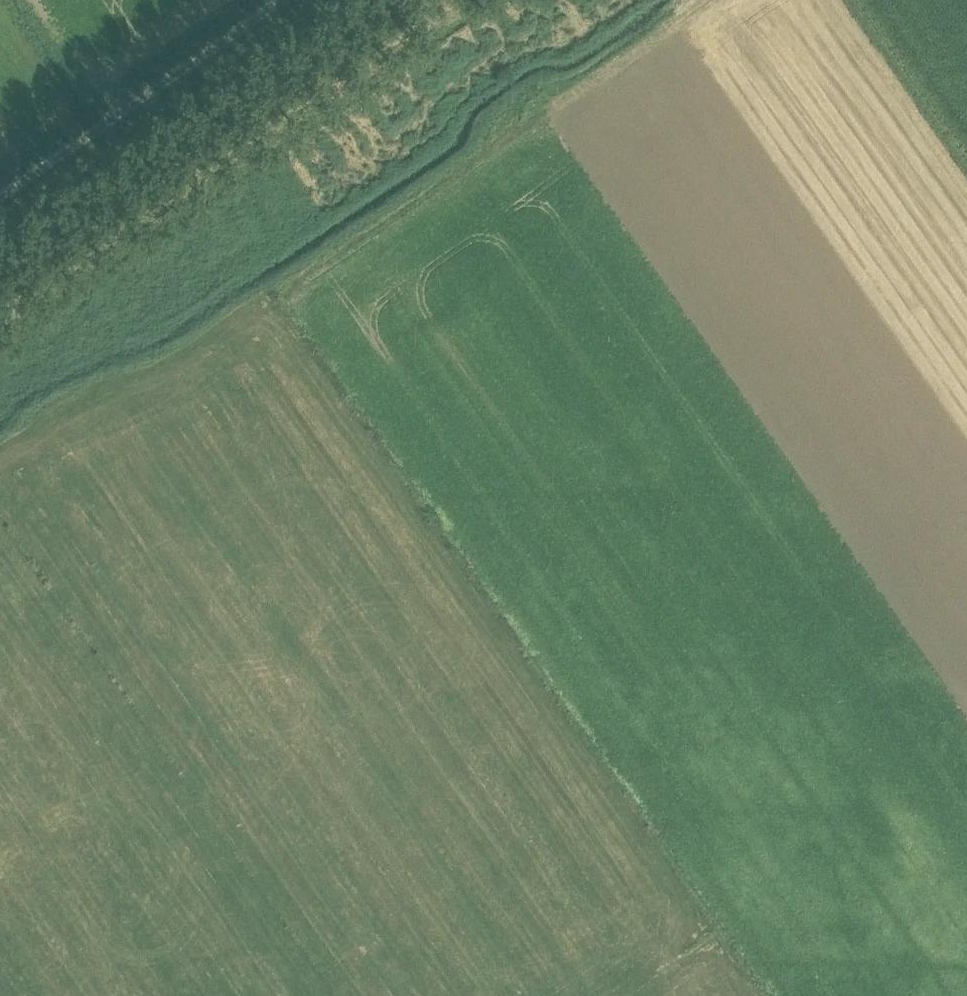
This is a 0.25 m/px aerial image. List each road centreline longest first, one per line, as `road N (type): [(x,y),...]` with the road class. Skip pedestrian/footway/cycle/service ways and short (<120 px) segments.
road 1 (track): [(286,0),(0,200)]

